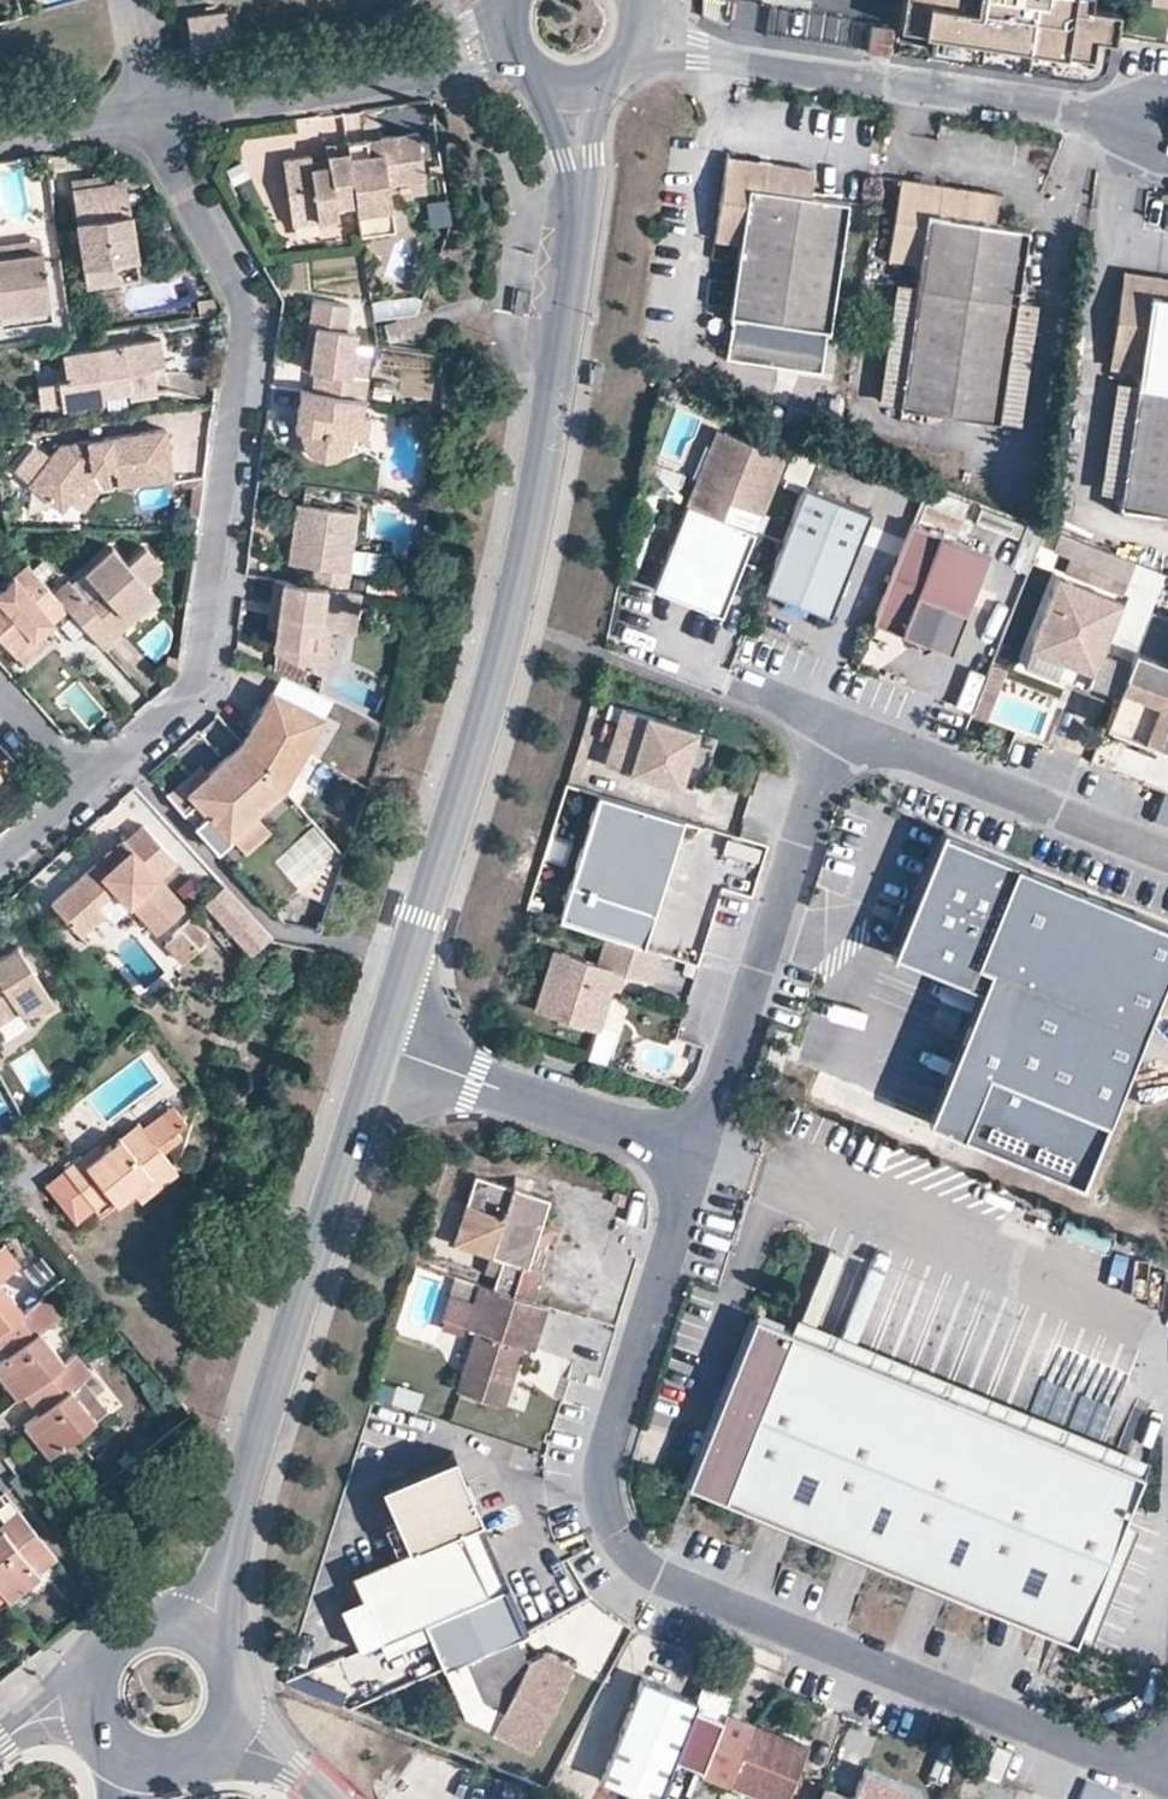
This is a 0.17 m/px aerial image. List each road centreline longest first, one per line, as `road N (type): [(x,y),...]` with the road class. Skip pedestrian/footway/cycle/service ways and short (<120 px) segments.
road 1 (residential): [(1167,1785),(653,1576),(610,1522),(601,1463),(694,1147)]
road 2 (tertiary): [(580,160),(511,623),(376,1043)]
road 3 (residential): [(82,794),(197,683),(252,297),(149,109)]
road 4 (tertiary): [(376,1043),(225,1549)]
road 5 (residential): [(694,1147),(836,723)]
road 6 (residential): [(701,49),(1142,113)]
road 7 (residential): [(1167,851),(836,723)]
road 8 (residential): [(694,1147),(376,1043)]
road 9 (residential): [(149,109),(461,42)]
road 10 (residential): [(0,130),(149,109)]
road 11 (residential): [(102,1668),(59,1688),(14,1723),(3,1744)]
road 12 (residential): [(0,704),(82,794)]

